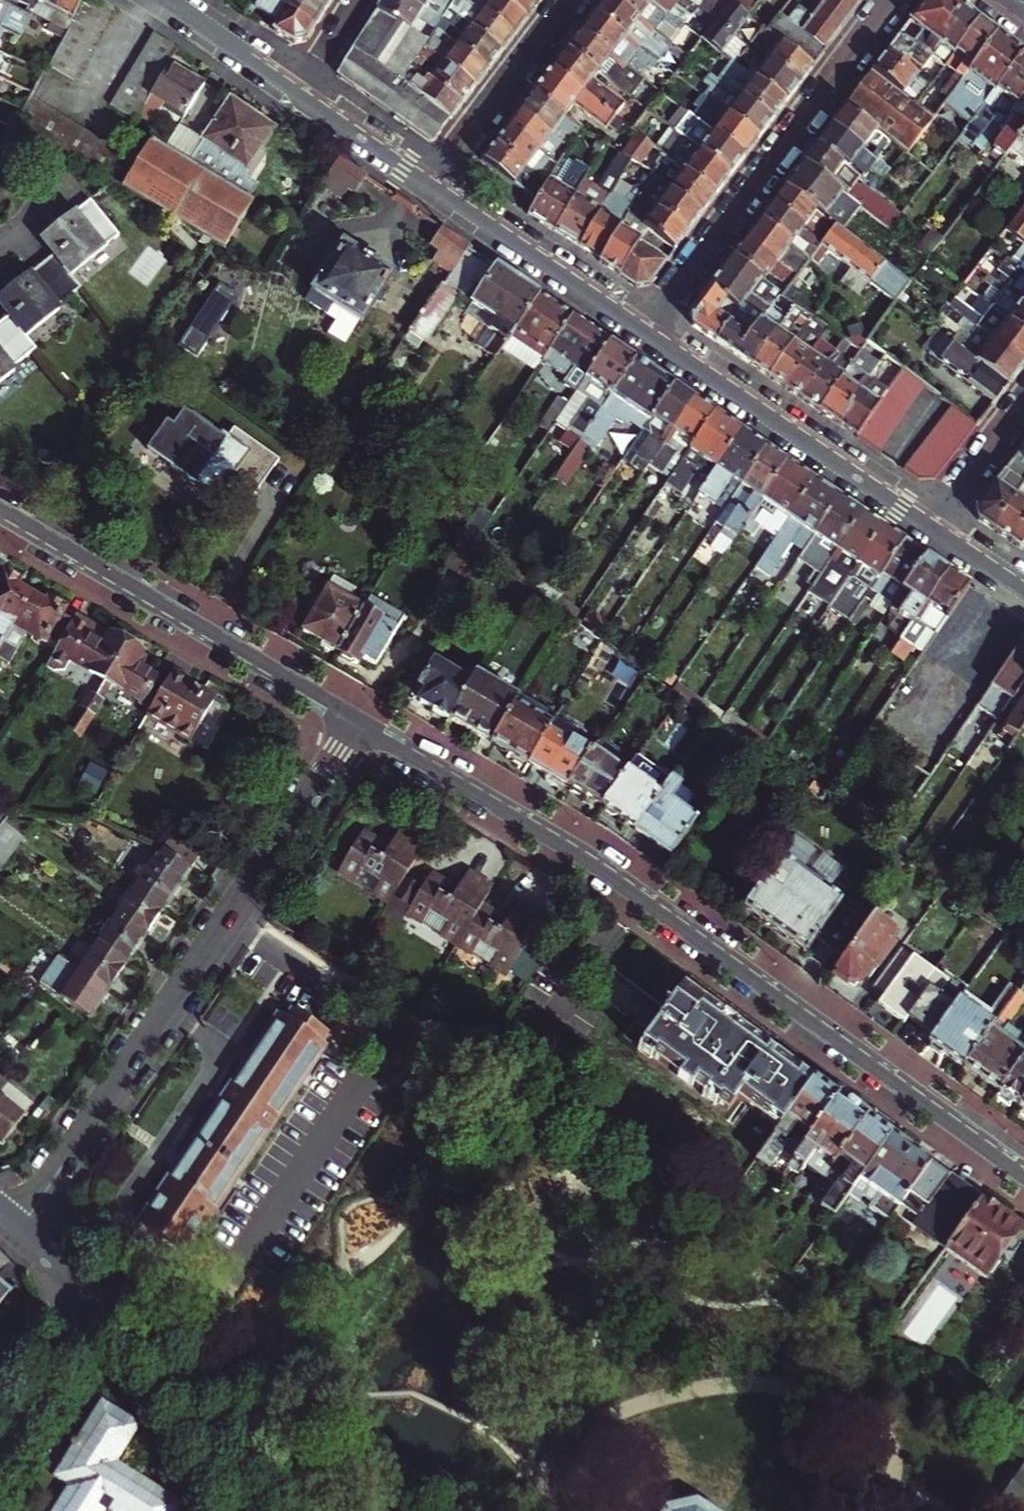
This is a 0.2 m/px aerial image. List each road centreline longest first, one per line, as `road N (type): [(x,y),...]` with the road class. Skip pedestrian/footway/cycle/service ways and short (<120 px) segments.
road 1 (residential): [(354,721),(554,842),(1023,1177)]
road 2 (residential): [(354,721),(20,1230)]
road 3 (residential): [(354,721),(0,511)]
road 4 (residential): [(893,0),(646,328)]
road 5 (tertiary): [(646,328),(934,525)]
road 6 (residential): [(263,1510),(172,1361),(103,1299)]
road 7 (tertiary): [(433,184),(646,328)]
road 8 (residential): [(433,184),(573,0)]
road 9 (residential): [(0,1464),(103,1299)]
road 10 (tertiary): [(161,0),(300,91)]
road 11 (tertiary): [(300,91),(433,184)]
road 12 (residential): [(934,525),(1023,408)]

